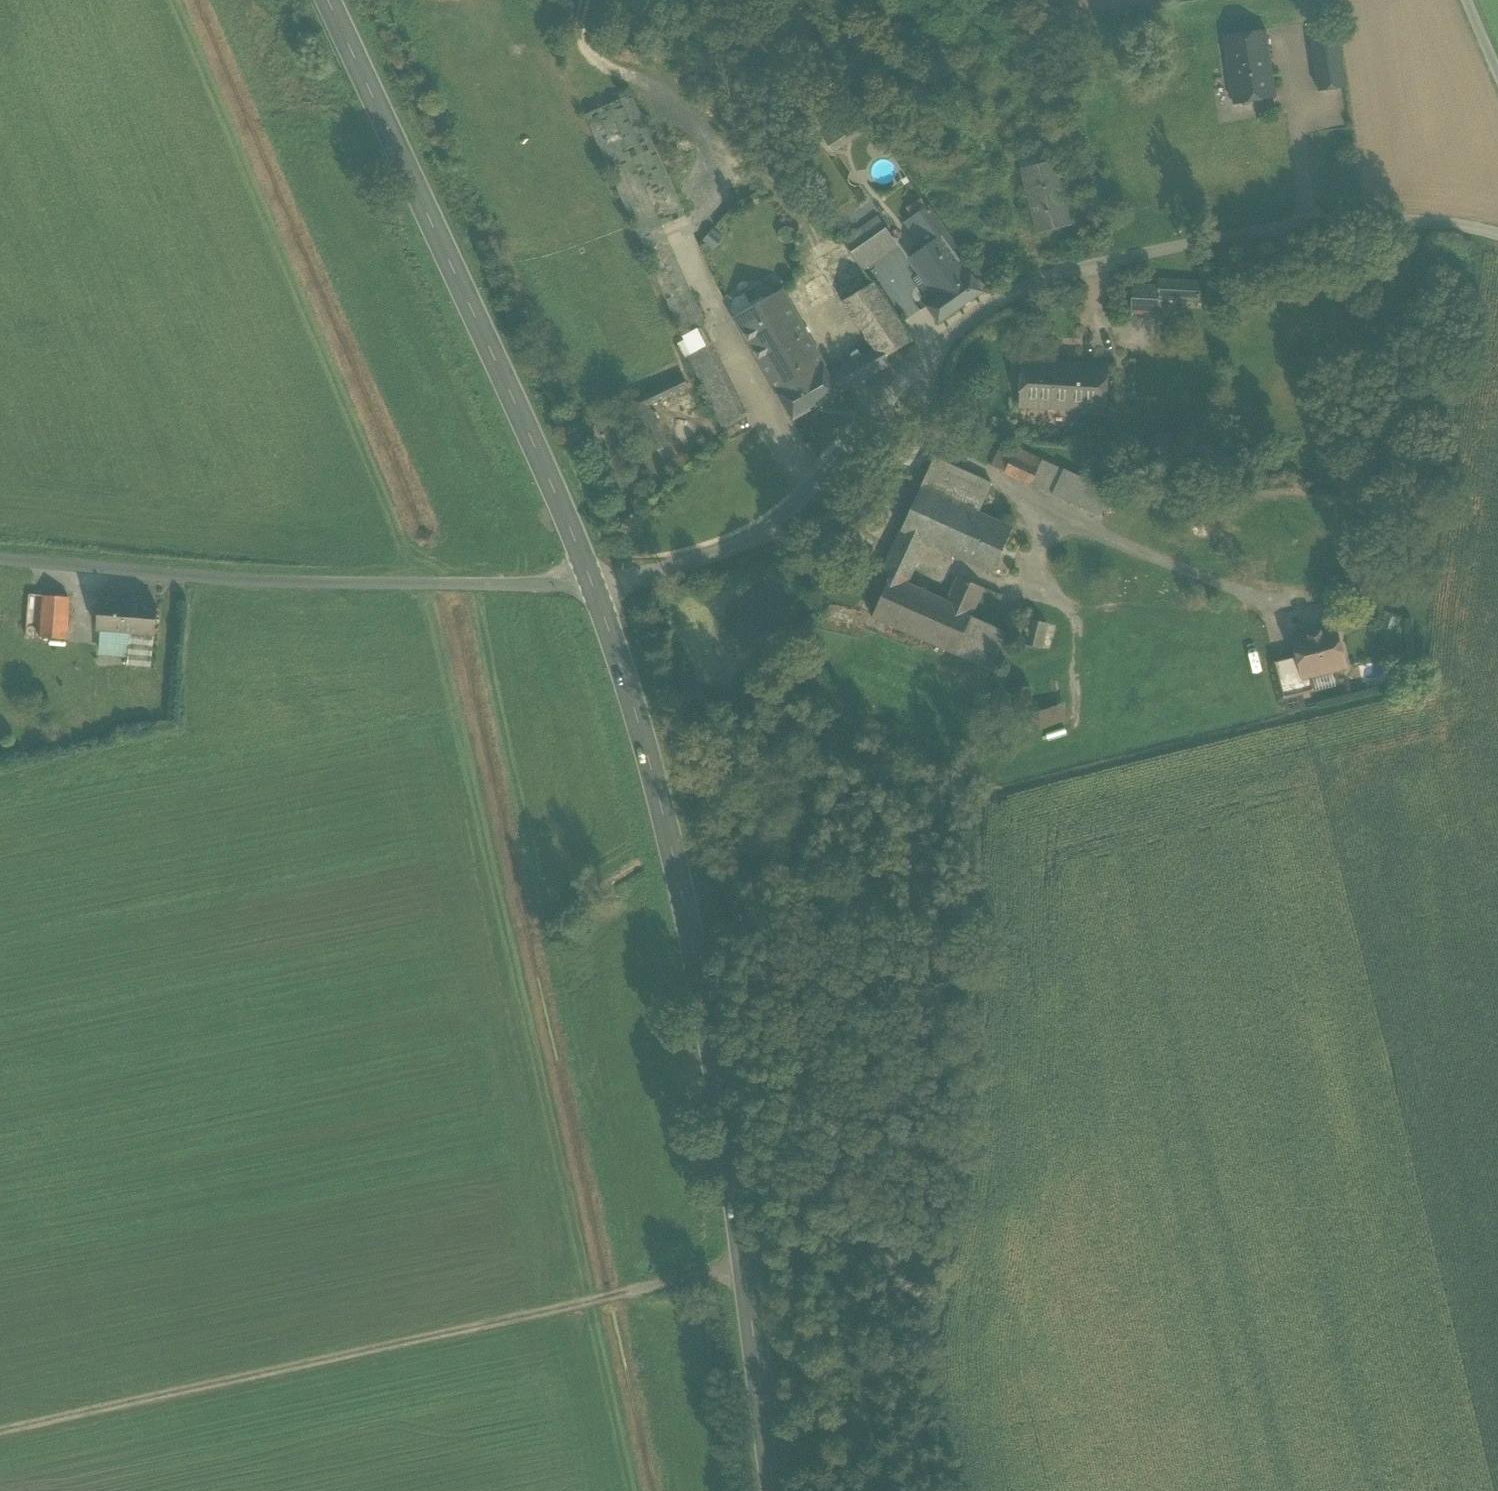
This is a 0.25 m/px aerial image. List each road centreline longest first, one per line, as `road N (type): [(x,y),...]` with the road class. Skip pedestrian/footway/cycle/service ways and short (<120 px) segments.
road 1 (unclassified): [(592,584),(697,559),(767,531),(959,329),(1009,294),(1060,274),(1239,236),(1362,220),(1497,233)]
road 2 (secondary): [(774,1490),(712,1050),(677,864),(592,584)]
road 3 (track): [(745,1271),(0,1432)]
road 4 (secondary): [(592,584),(328,0)]
road 5 (unclassified): [(0,560),(245,582),(592,584)]

